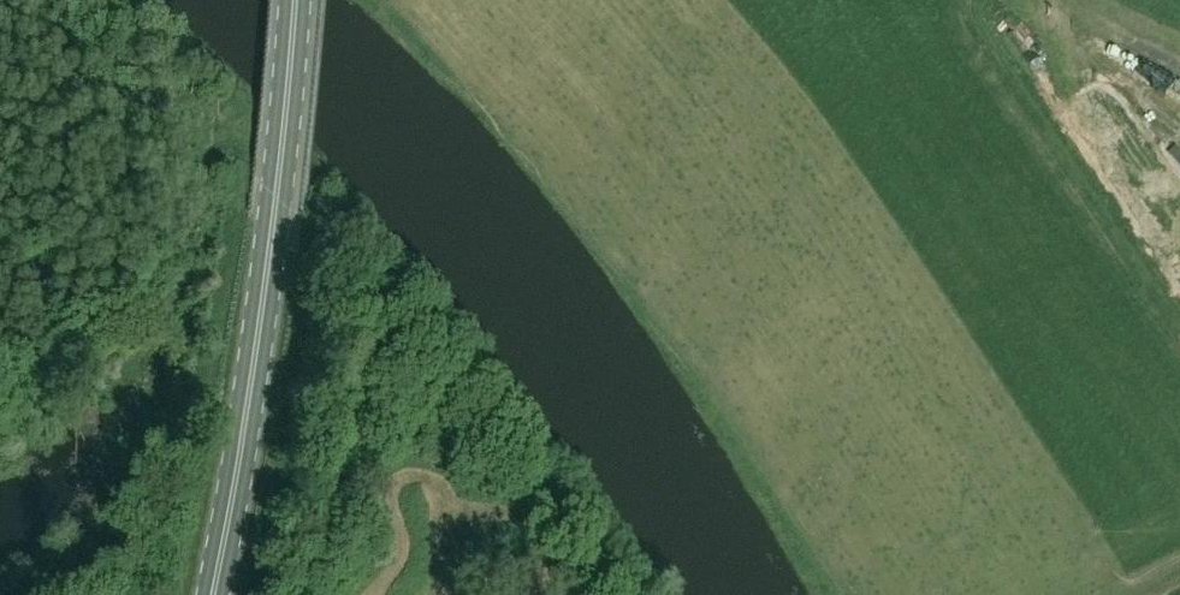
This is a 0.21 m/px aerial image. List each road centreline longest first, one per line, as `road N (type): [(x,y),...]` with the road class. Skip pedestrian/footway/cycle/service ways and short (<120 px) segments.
road 1 (primary): [(210,594),(276,224),(297,0)]

